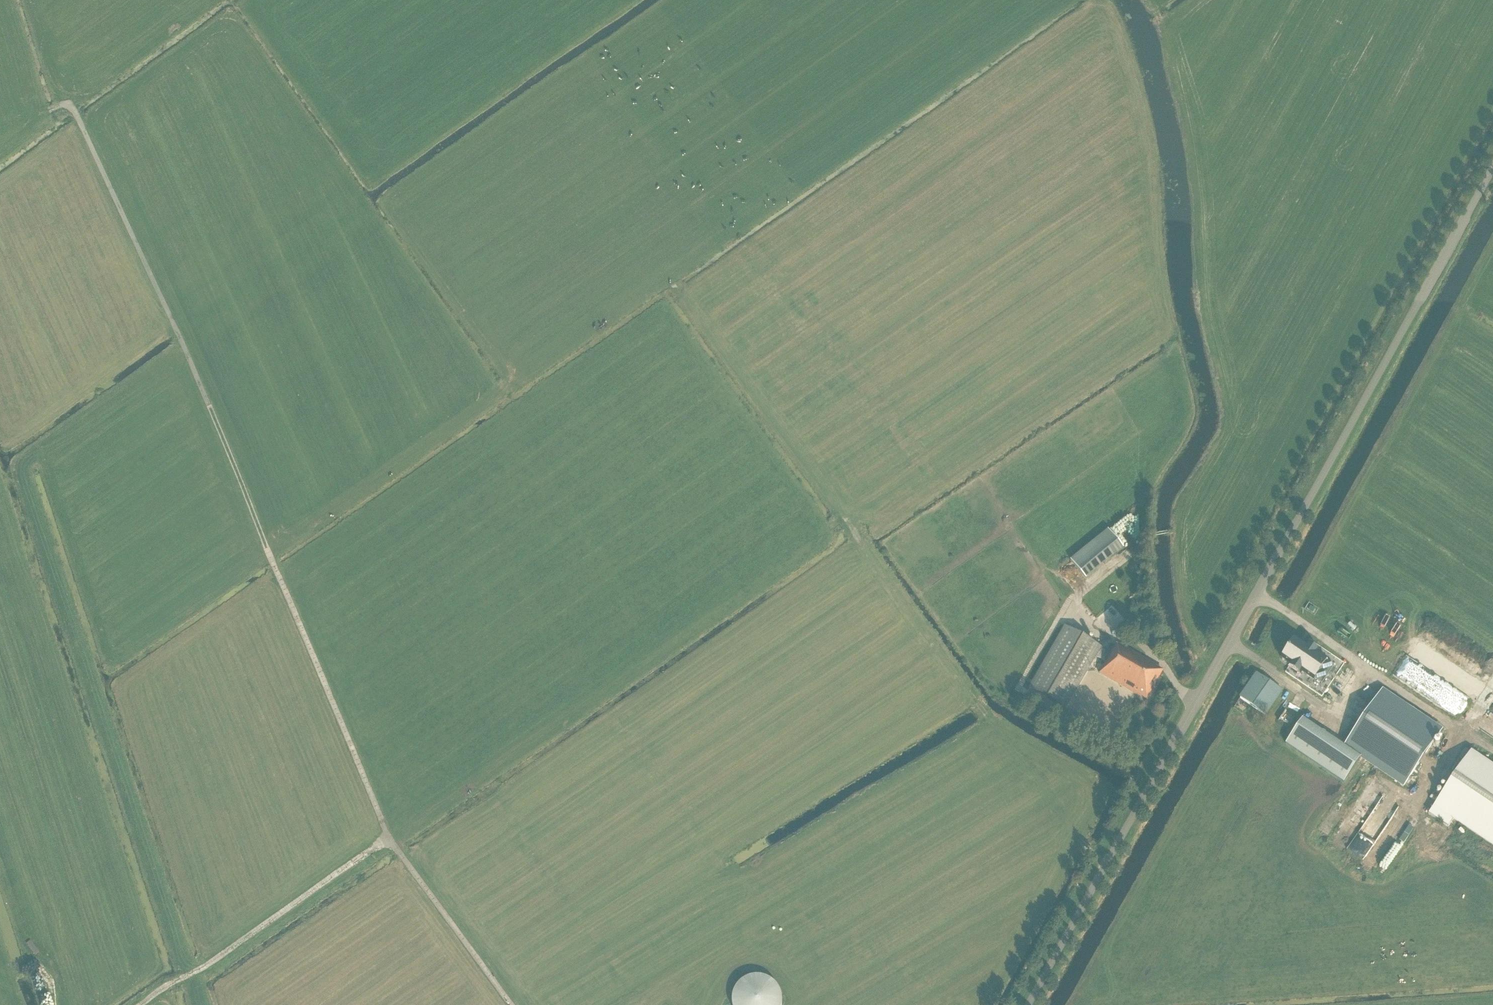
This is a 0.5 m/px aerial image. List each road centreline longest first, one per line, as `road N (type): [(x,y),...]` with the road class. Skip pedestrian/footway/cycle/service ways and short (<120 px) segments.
road 1 (tertiary): [(1032,1004),(1492,175)]

